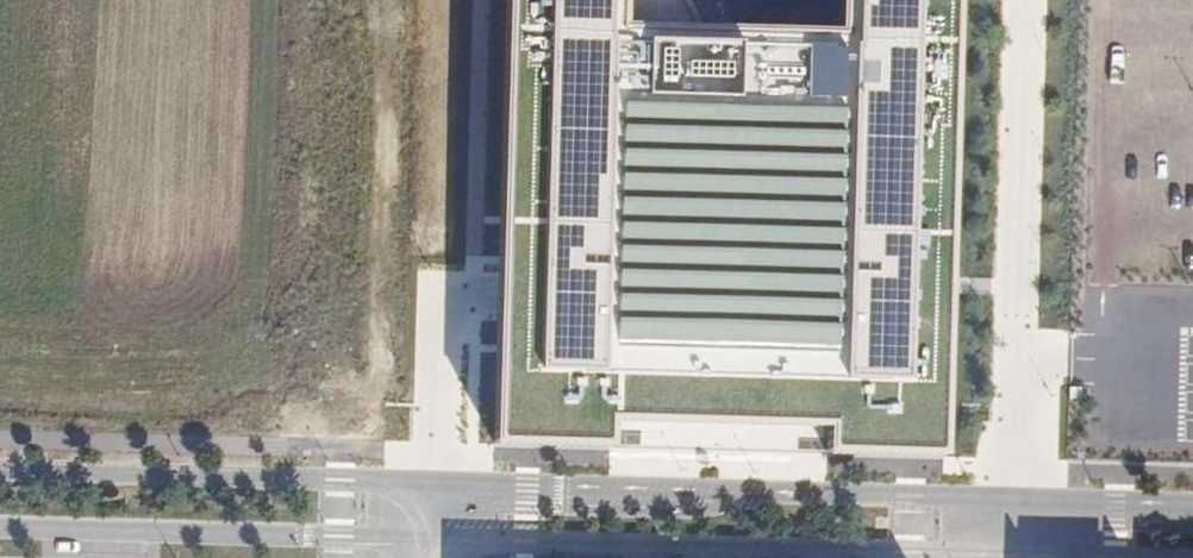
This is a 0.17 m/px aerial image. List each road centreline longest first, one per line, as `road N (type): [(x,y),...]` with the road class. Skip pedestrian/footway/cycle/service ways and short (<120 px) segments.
road 1 (secondary): [(431,540),(1008,554)]
road 2 (secondary): [(1009,506),(911,497),(690,499),(433,487)]
road 3 (residential): [(1009,506),(1025,0)]
road 4 (secondary): [(433,487),(0,471)]
road 5 (secondary): [(0,526),(431,540)]
road 6 (secondary): [(1192,515),(1009,506)]

